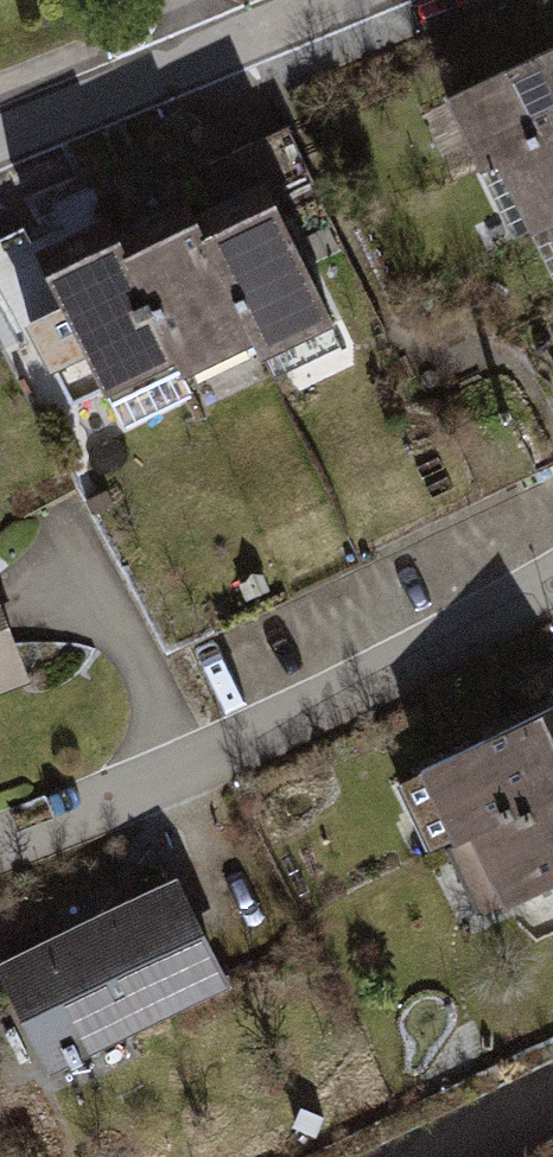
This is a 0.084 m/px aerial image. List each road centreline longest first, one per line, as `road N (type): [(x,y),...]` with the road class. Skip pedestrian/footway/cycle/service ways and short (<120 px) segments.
road 1 (residential): [(0,837),(144,784),(552,575)]
road 2 (residential): [(331,0),(0,129)]
road 3 (residential): [(420,1156),(552,1091)]

